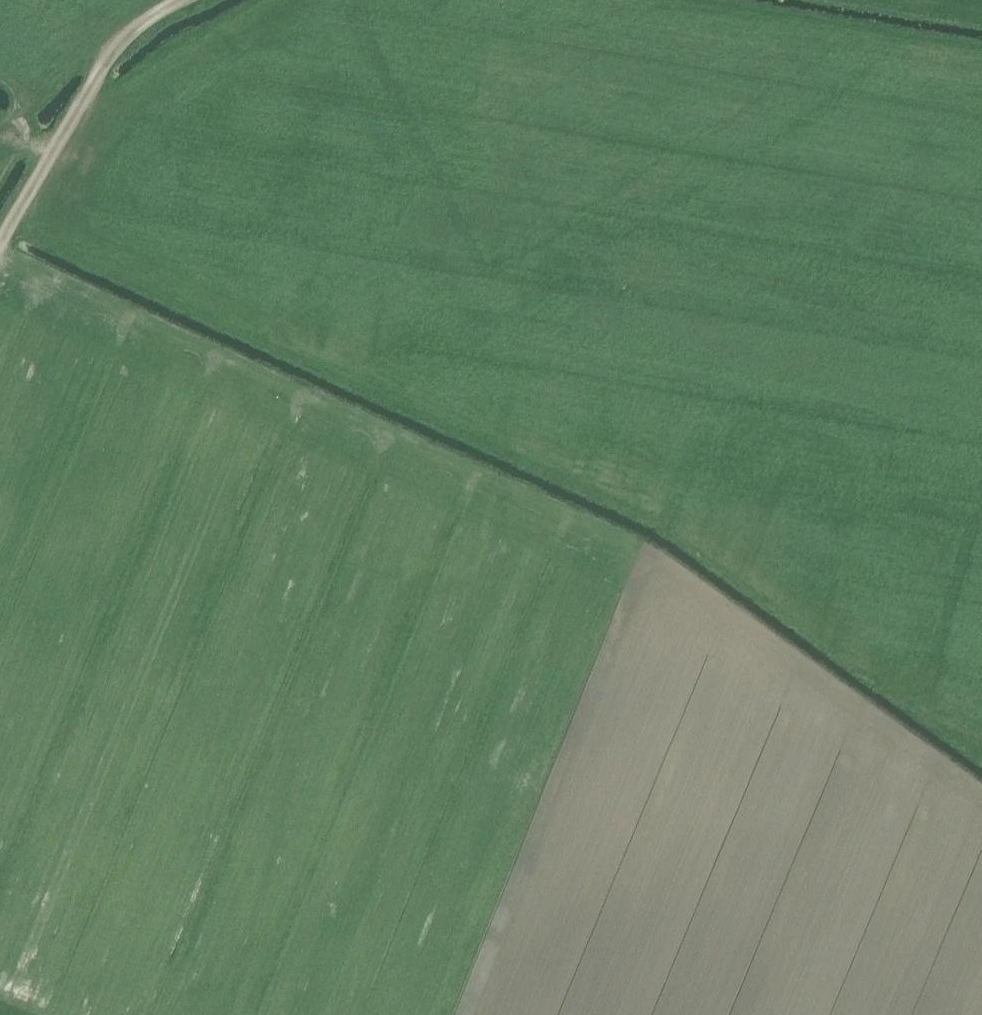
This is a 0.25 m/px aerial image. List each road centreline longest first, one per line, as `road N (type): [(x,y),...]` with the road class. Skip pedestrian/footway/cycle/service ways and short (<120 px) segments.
road 1 (track): [(176,0),(120,39),(0,247)]

